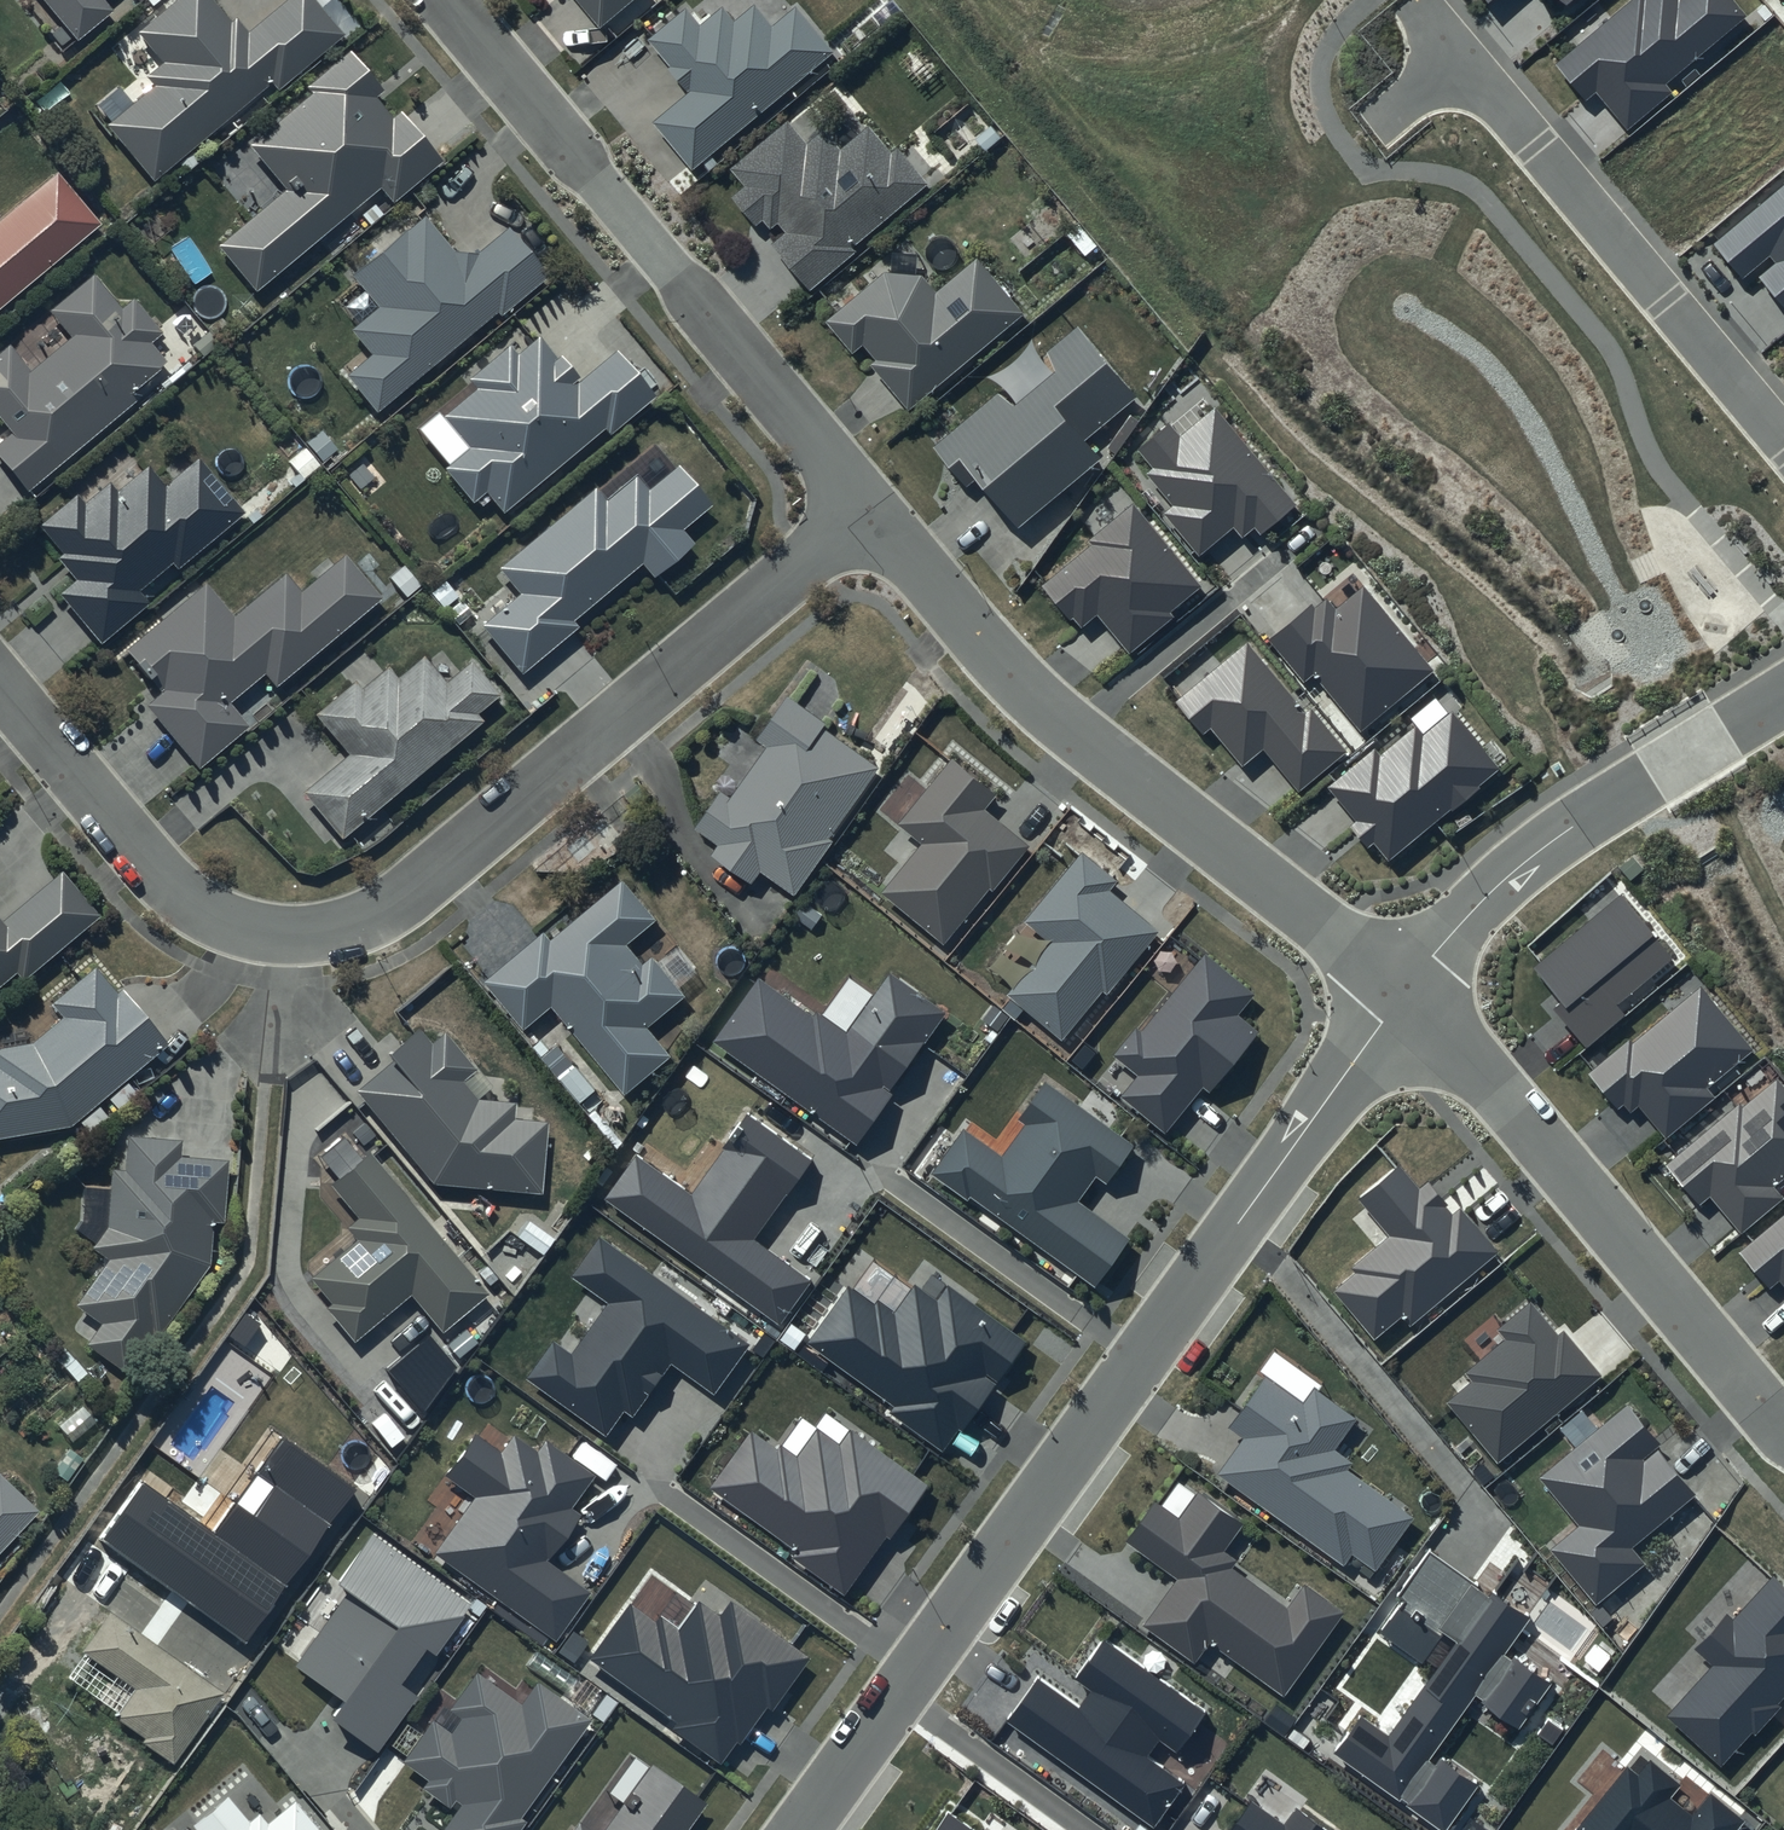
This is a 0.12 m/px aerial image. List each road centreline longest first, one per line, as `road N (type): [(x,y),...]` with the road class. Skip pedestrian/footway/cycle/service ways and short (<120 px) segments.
road 1 (residential): [(866,505),(397,902),(339,928),(247,930),(190,902),(0,684)]
road 2 (residential): [(798,1829),(1410,985)]
road 3 (residential): [(866,505),(1038,701),(1410,985)]
road 4 (residential): [(444,0),(866,505)]
road 5 (residential): [(1779,1427),(1410,985)]
road 6 (residential): [(1783,445),(1418,6)]
road 7 (residential): [(1410,985),(1476,905),(1541,848),(1783,693)]

